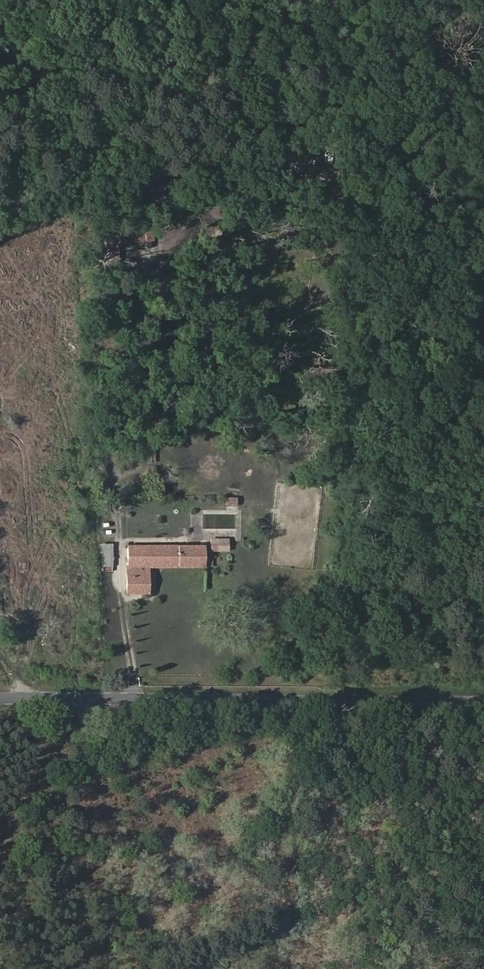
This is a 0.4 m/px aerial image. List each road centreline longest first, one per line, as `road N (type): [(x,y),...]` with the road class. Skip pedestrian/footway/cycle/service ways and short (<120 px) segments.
road 1 (tertiary): [(0,699),(483,701)]

